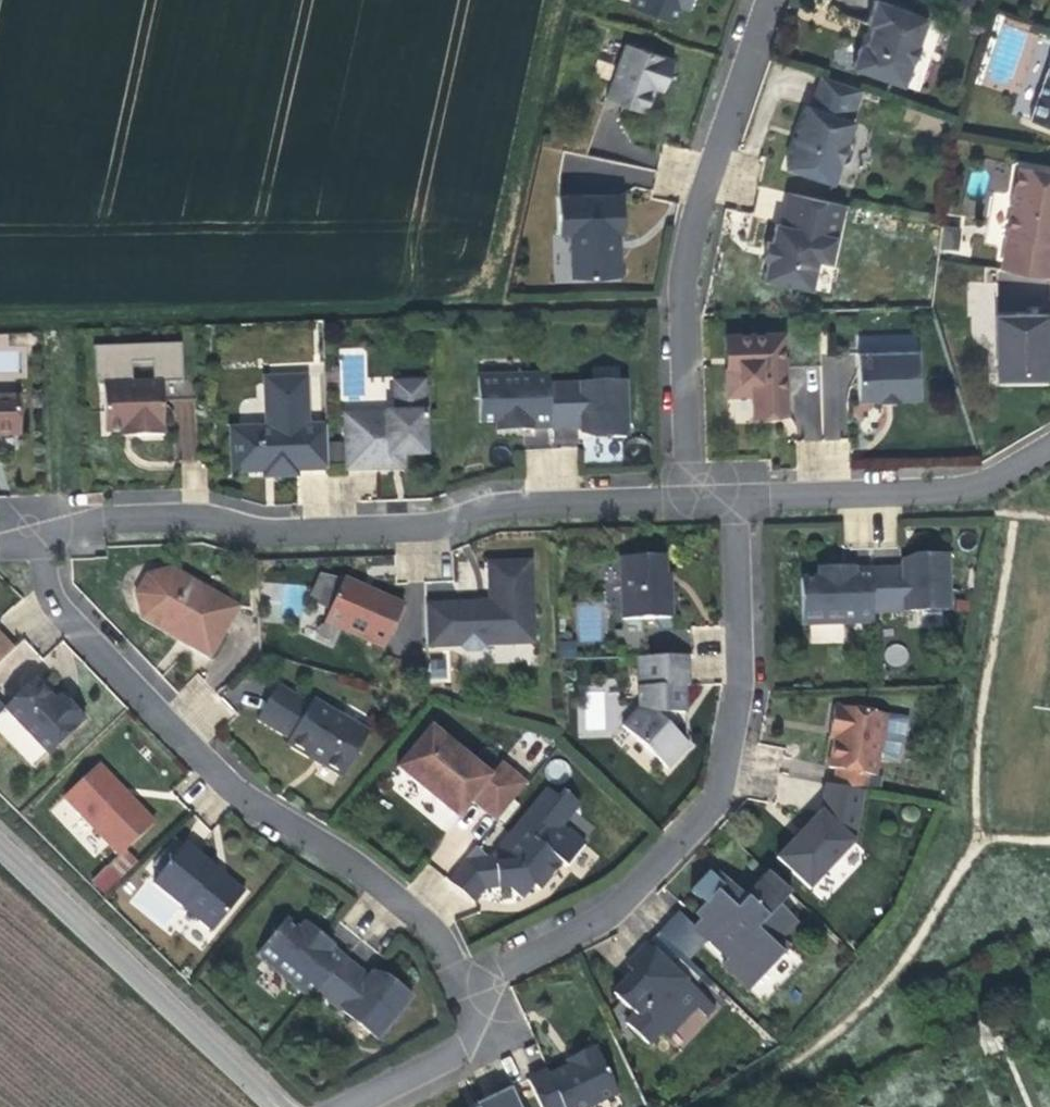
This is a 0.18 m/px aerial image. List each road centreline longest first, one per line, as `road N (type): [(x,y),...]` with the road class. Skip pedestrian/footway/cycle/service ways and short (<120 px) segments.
road 1 (track): [(0,314),(685,297)]
road 2 (residential): [(48,544),(104,523),(204,517),(285,536),(452,529),(512,508),(691,501)]
road 3 (residential): [(467,983),(426,916),(241,793),(75,624),(50,581),(48,544)]
road 4 (residential): [(743,499),(745,693),(722,796),(630,900),(467,983)]
road 5 (residential): [(691,501),(682,310),(700,220),(776,0)]
road 6 (unclassified): [(298,1106),(0,835)]
road 7 (residential): [(743,499),(968,492),(1049,445)]
road 8 (track): [(487,302),(554,0)]
road 9 (track): [(61,312),(48,544)]
road 10 (residential): [(467,983),(485,1035),(363,1106)]

